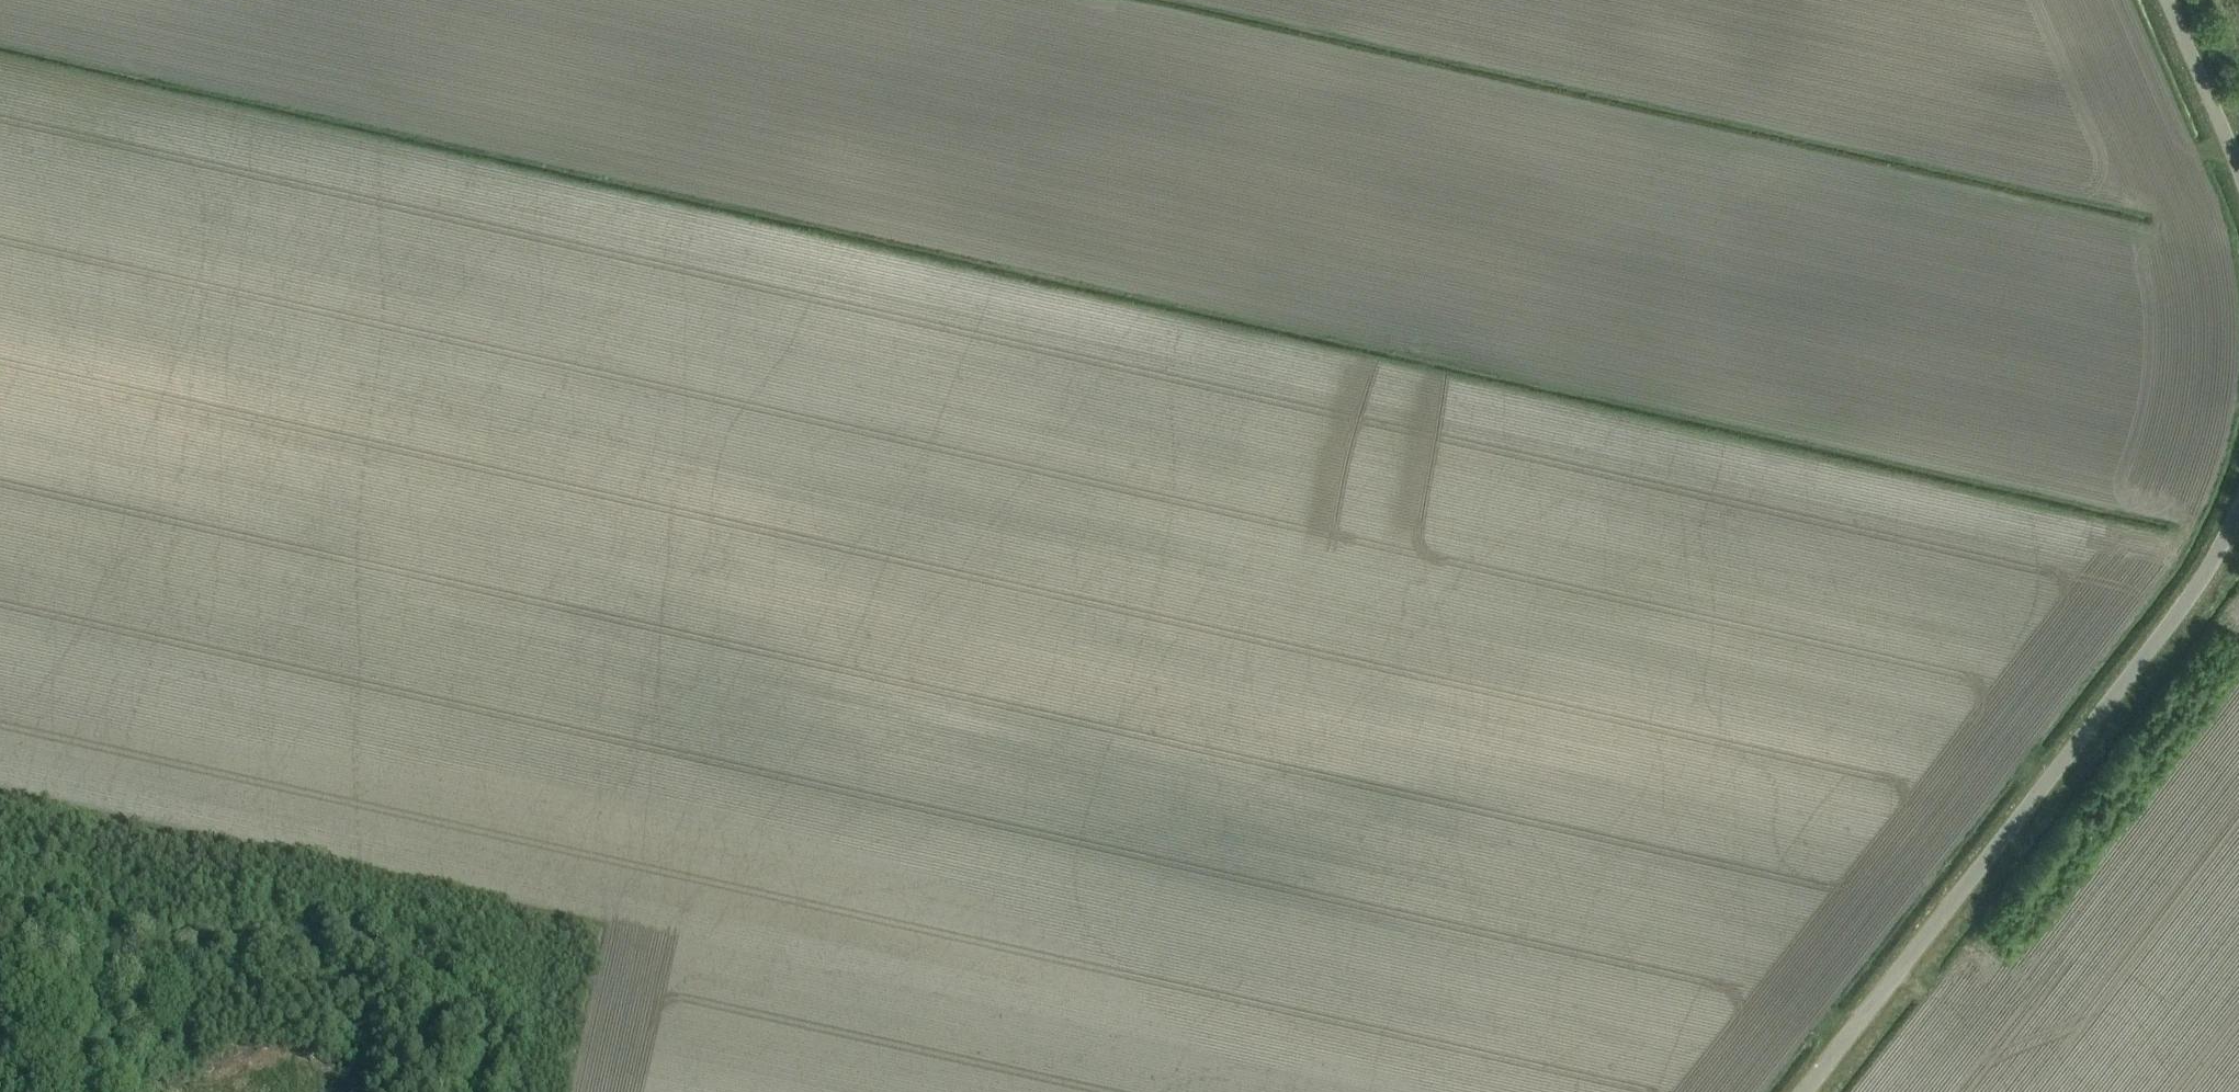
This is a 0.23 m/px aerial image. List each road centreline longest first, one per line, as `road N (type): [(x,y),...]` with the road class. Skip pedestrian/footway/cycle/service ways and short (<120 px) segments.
road 1 (unclassified): [(1803,1091),(2192,595),(2238,507)]
road 2 (unclassified): [(2238,167),(2166,0)]

